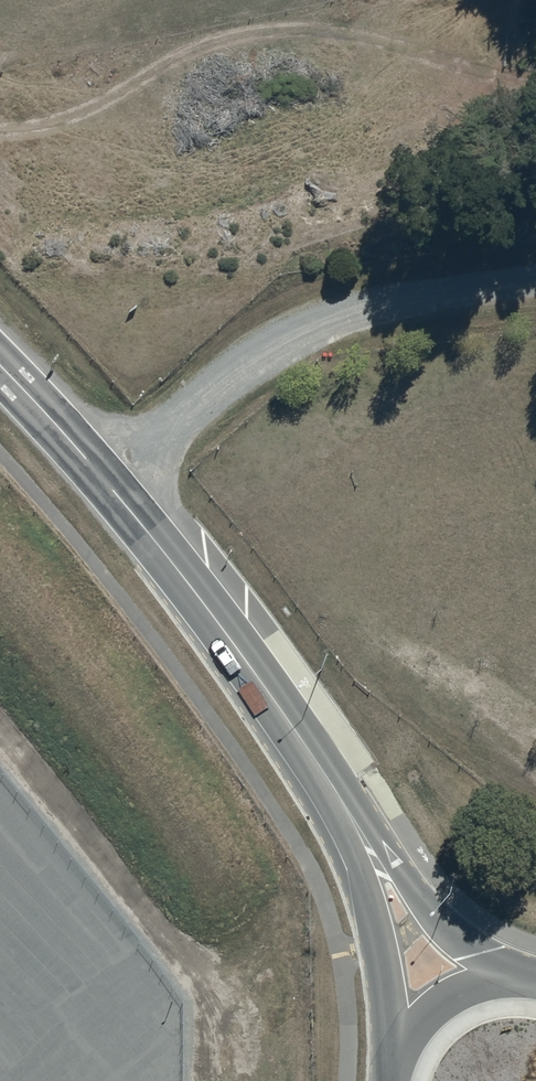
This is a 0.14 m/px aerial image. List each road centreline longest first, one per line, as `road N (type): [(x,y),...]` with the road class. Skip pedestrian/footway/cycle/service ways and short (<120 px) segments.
road 1 (secondary): [(459,998),(403,922),(347,804),(282,706),(112,489)]
road 2 (unclassified): [(112,489),(205,394),(261,350),(324,317),(535,280)]
road 3 (secondary): [(112,489),(0,366)]

